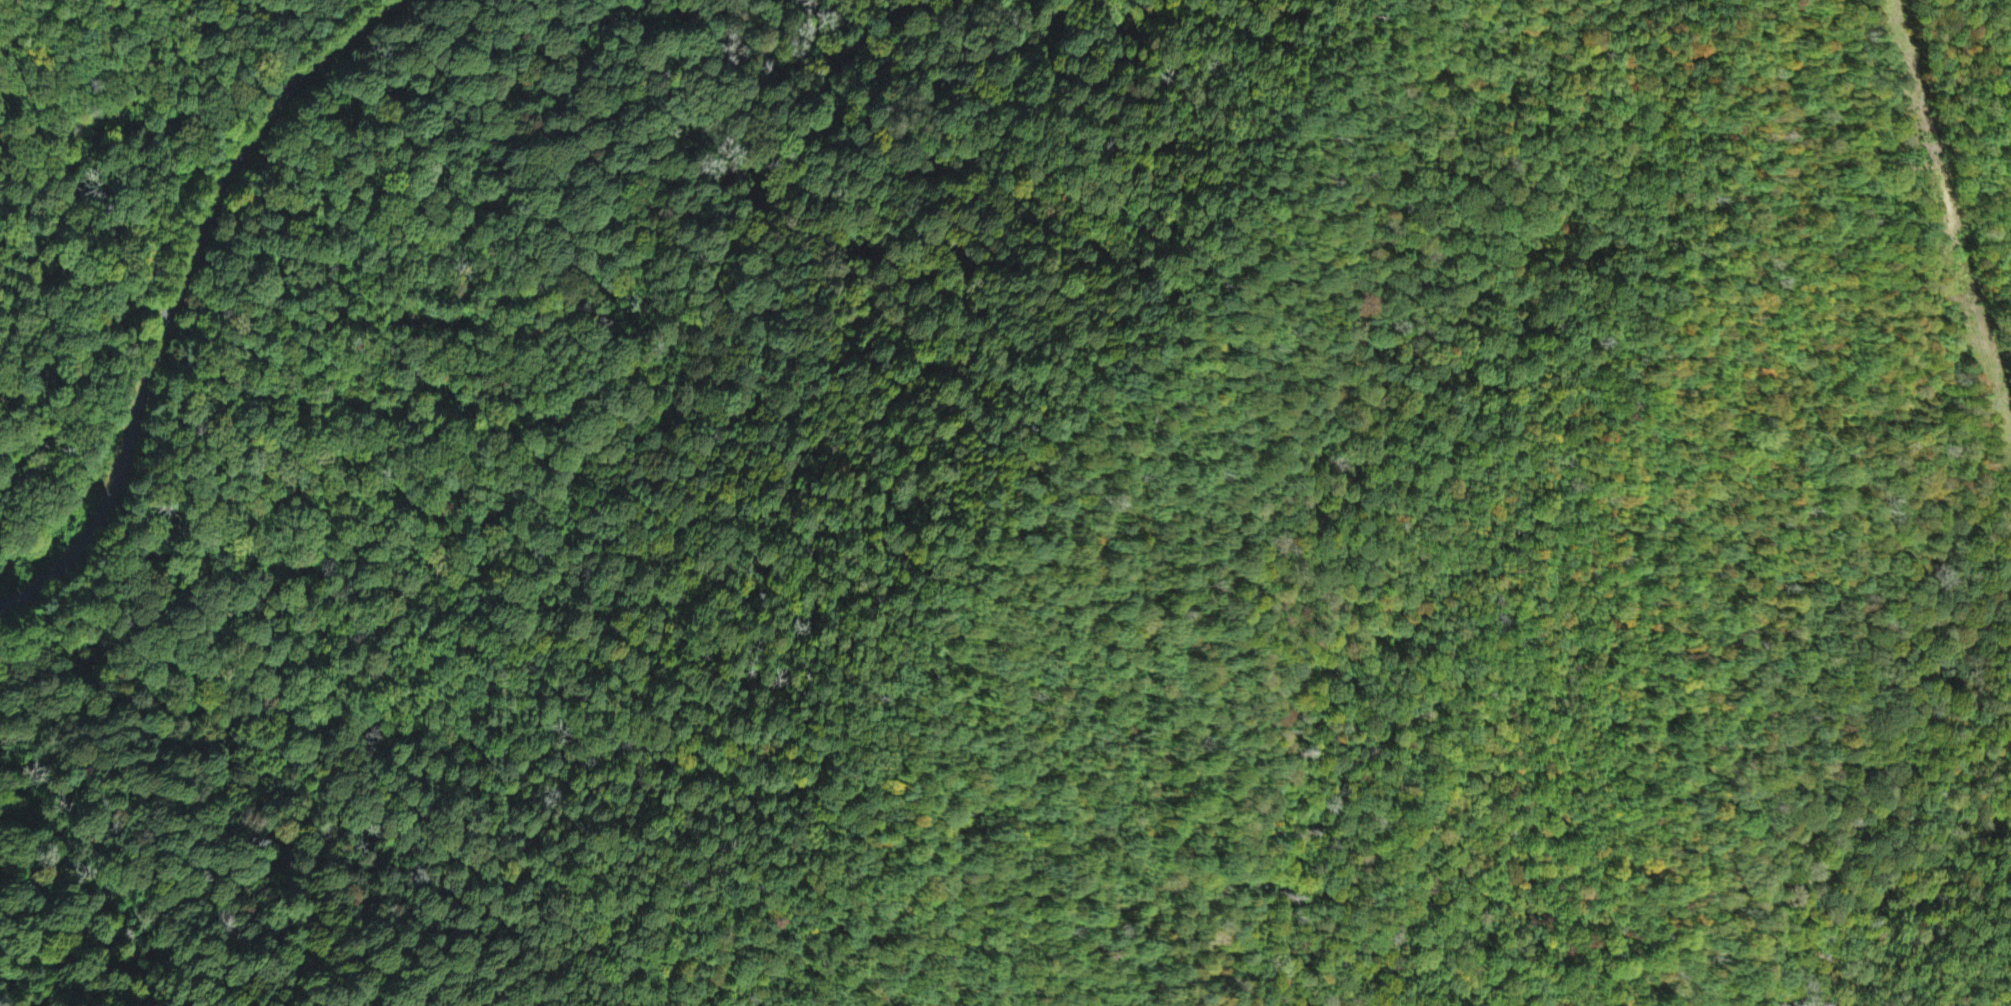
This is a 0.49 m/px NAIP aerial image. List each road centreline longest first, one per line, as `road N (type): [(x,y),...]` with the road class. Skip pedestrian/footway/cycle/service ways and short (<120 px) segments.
road 1 (secondary): [(392,0),(285,92),(226,174),(173,298),(108,504),(58,571),(0,606)]

